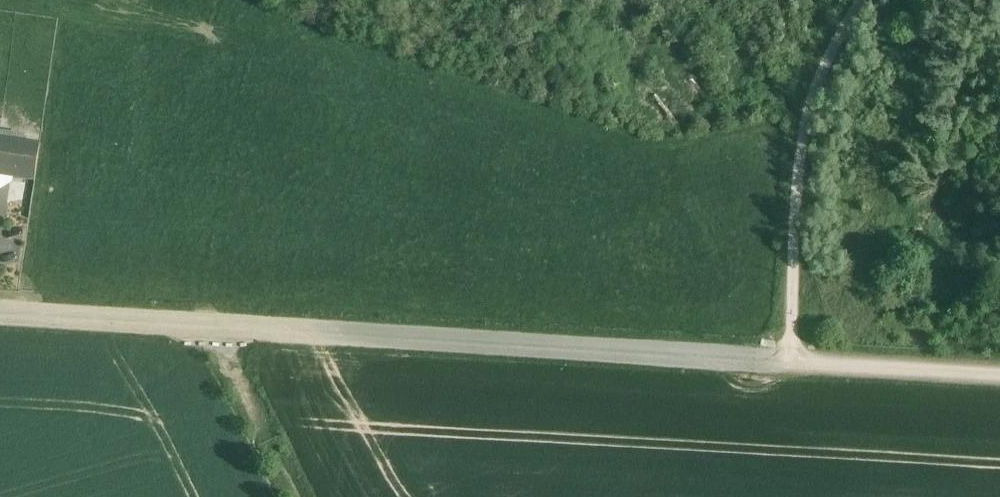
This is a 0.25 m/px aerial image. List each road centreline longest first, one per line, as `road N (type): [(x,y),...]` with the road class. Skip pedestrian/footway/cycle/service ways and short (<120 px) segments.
road 1 (residential): [(0,313),(794,360)]
road 2 (track): [(794,360),(999,372)]
road 3 (track): [(213,327),(300,496)]

